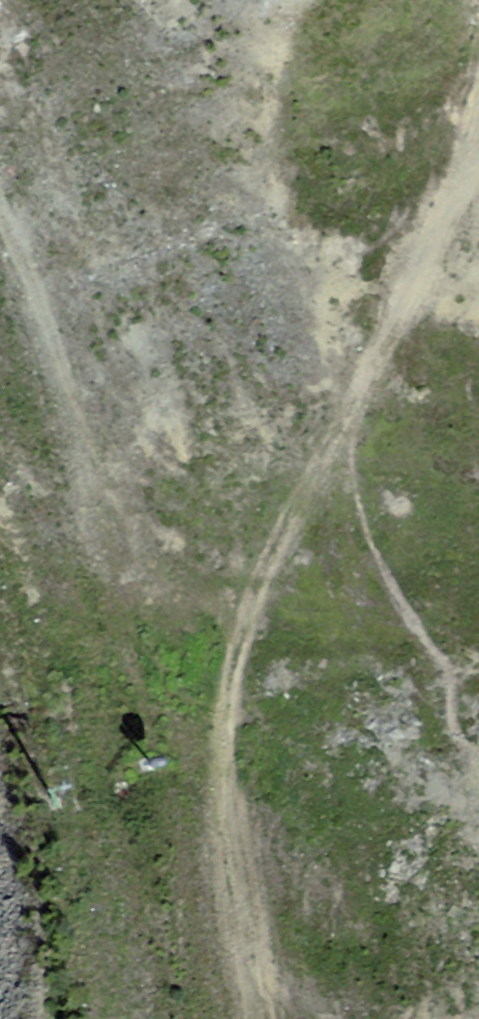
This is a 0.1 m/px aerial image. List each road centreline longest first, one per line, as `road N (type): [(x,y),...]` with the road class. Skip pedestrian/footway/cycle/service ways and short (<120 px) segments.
road 1 (track): [(243,1018),(221,892),(224,704),(262,572),(456,193),(478,116)]
road 2 (track): [(221,892),(0,231)]

